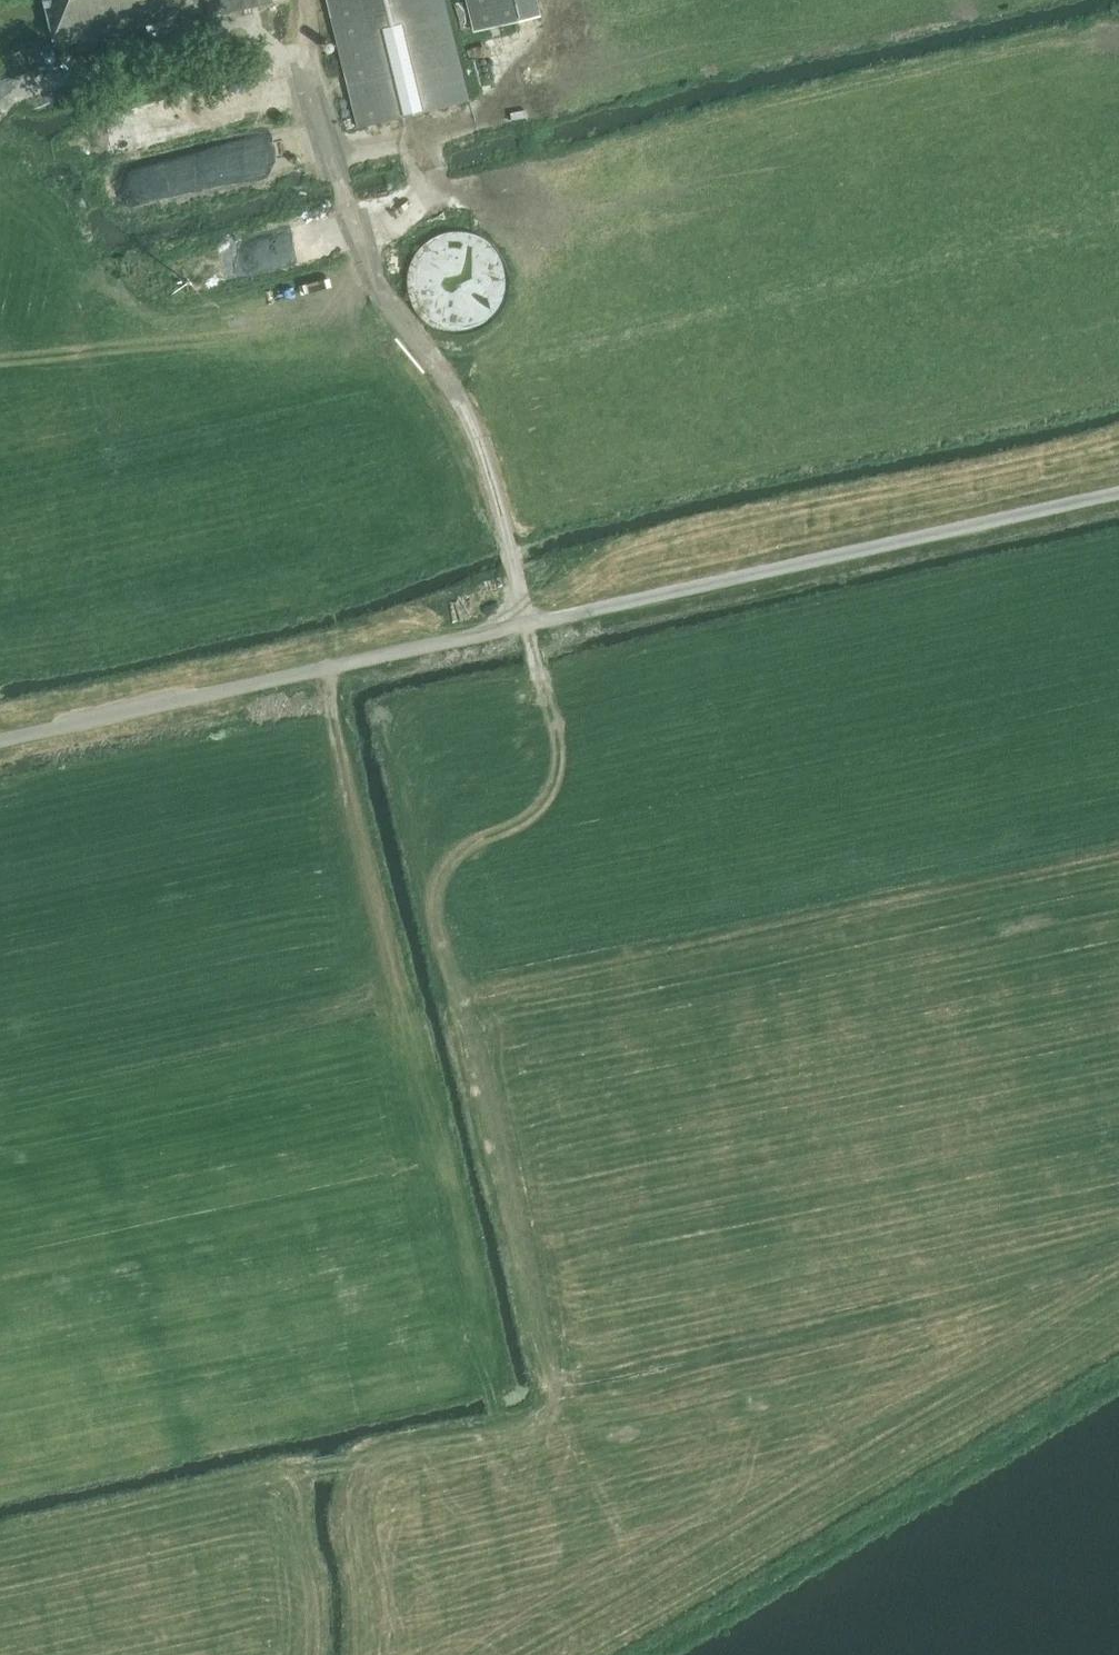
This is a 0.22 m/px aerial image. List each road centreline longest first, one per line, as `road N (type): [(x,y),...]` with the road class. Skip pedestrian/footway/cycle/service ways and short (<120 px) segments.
road 1 (track): [(308,0),(311,85),(352,219),(393,315),(444,378),(490,464),(528,624)]

